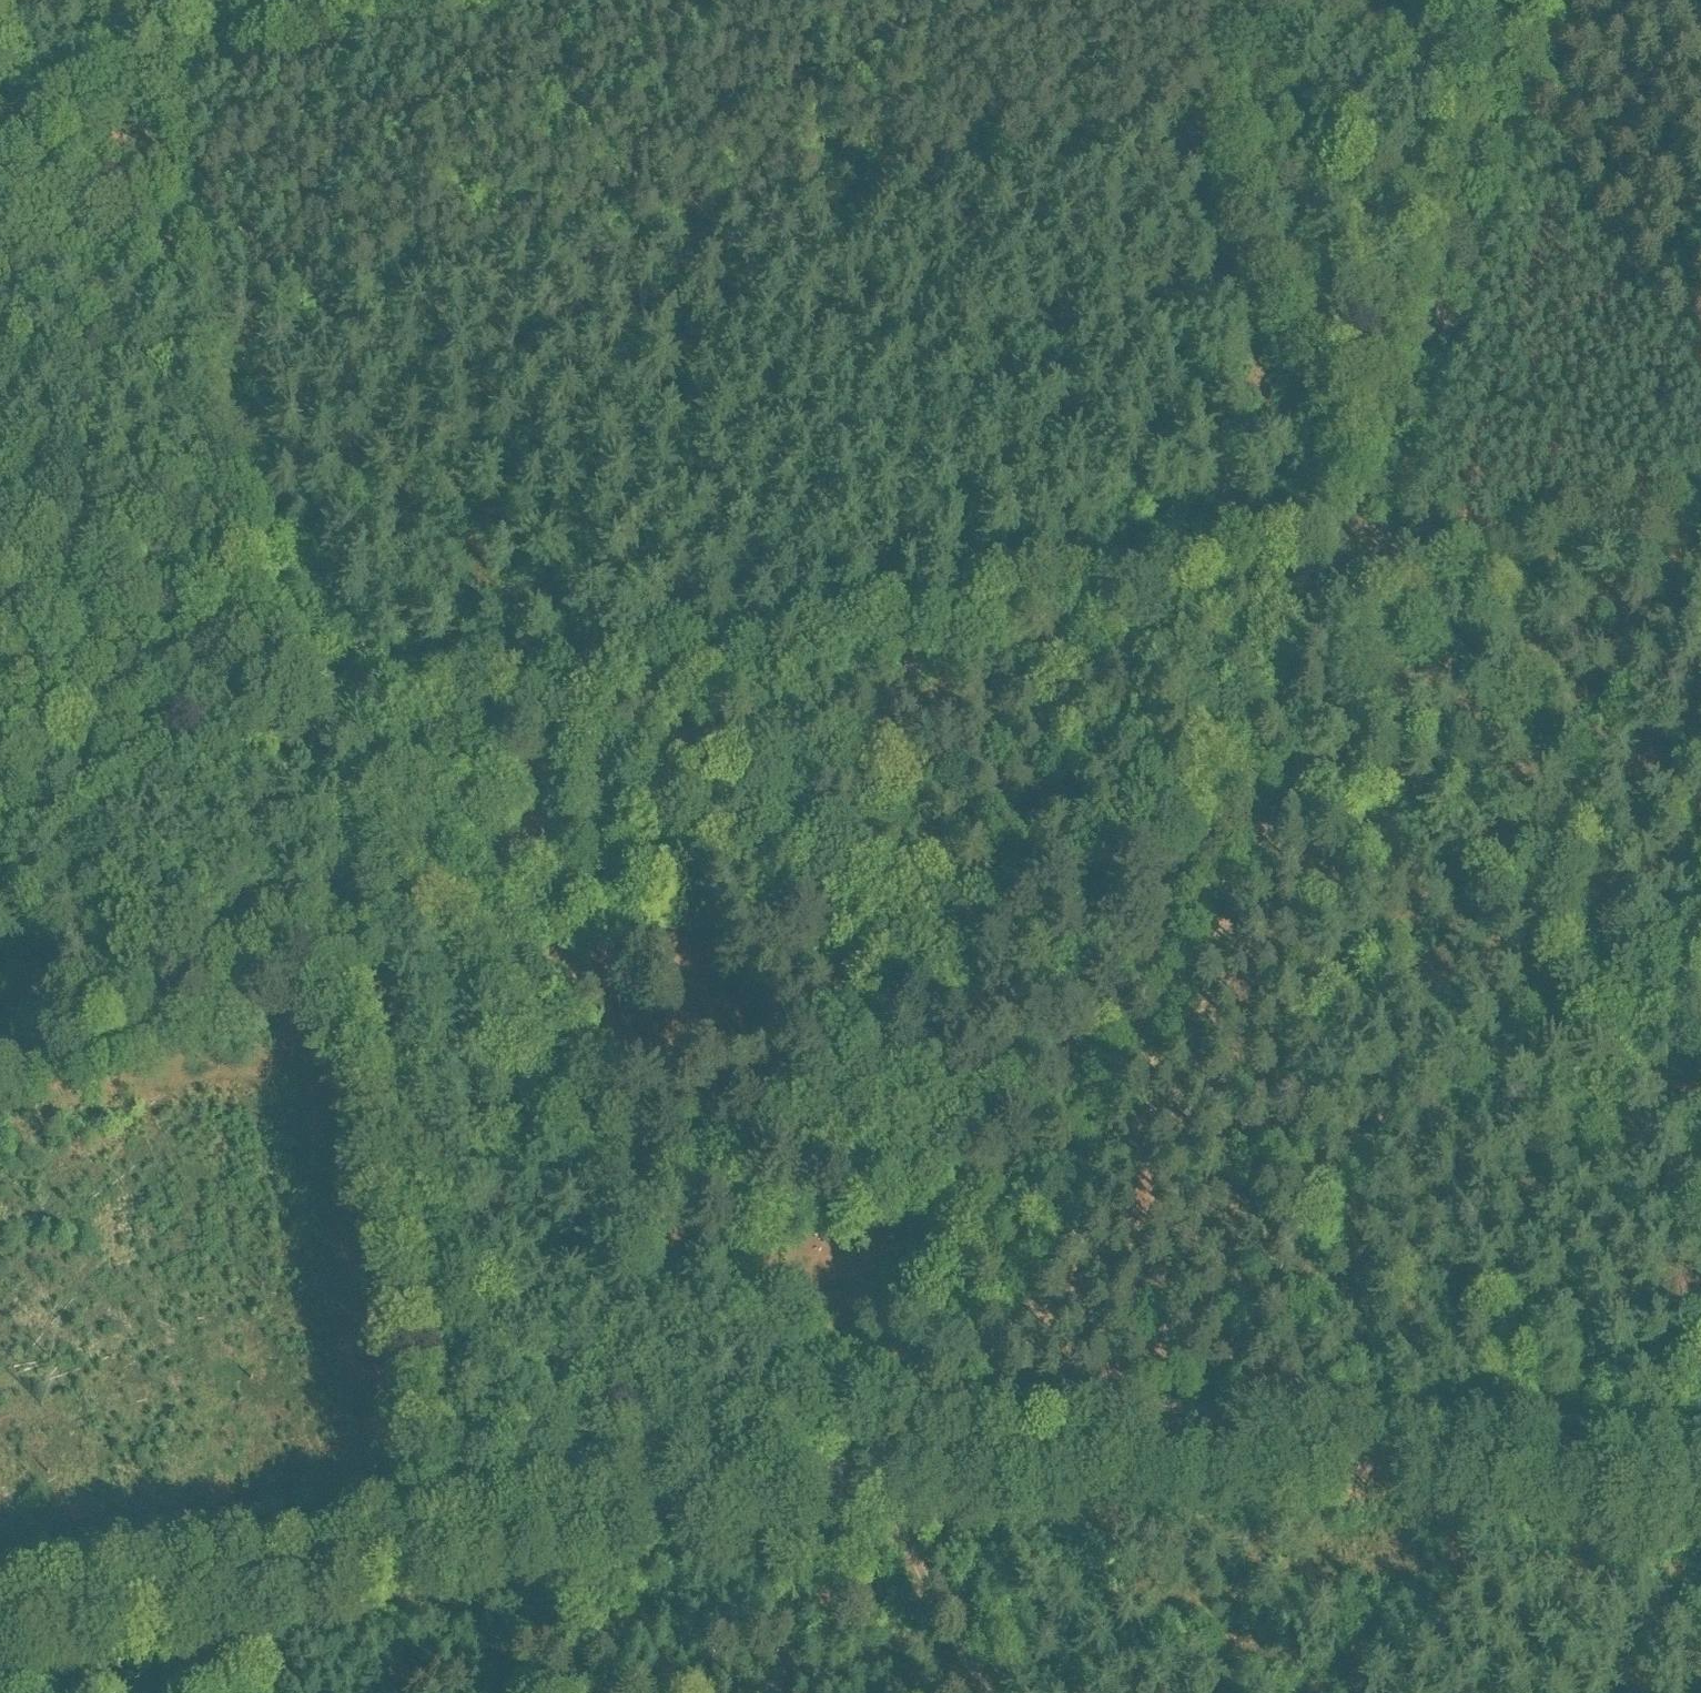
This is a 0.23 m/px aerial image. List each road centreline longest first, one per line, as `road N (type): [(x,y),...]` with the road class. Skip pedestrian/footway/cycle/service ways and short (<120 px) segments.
road 1 (tertiary): [(850,1465),(1014,1193),(1121,993),(1338,539),(1420,339),(1523,0)]
road 2 (track): [(491,719),(525,681),(1700,474)]
road 3 (track): [(1185,0),(1192,112),(1160,148),(1054,180),(205,361)]
road 4 (tertiary): [(0,1637),(766,1498),(836,1479),(850,1465)]
road 5 (unclassified): [(1700,1494),(1462,1466),(1122,1459),(885,1477),(850,1465)]
road 6 (track): [(701,1283),(387,851),(491,719)]
road 7 (track): [(387,851),(240,570),(205,361)]
road 8 (track): [(205,361),(149,0)]
road 9 (track): [(885,1477),(888,1511),(983,1692)]
road 10 (track): [(850,1465),(701,1283)]
road 11 (track): [(231,534),(0,572)]

